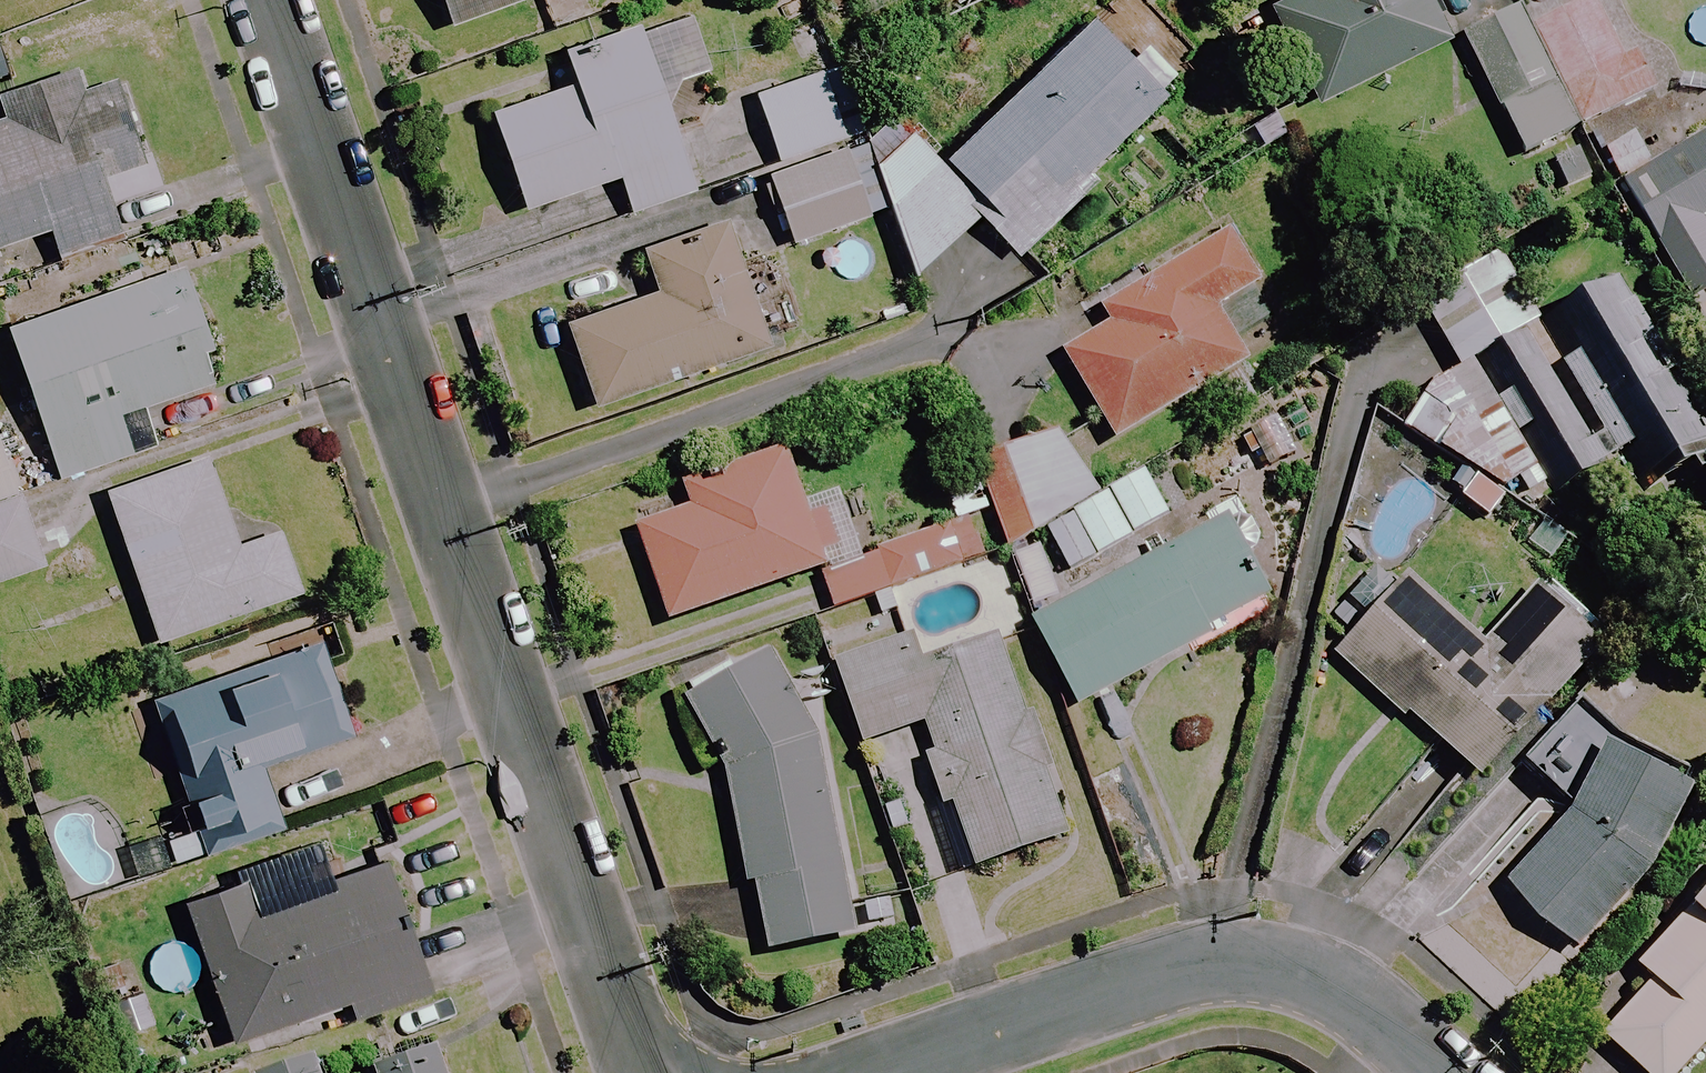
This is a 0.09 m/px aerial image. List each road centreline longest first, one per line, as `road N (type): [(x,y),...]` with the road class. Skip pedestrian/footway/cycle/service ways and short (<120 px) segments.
road 1 (residential): [(272,0),(645,1072)]
road 2 (residential): [(868,1072),(1168,970),(1231,965),(1312,984),(1365,1008),(1439,1072)]

